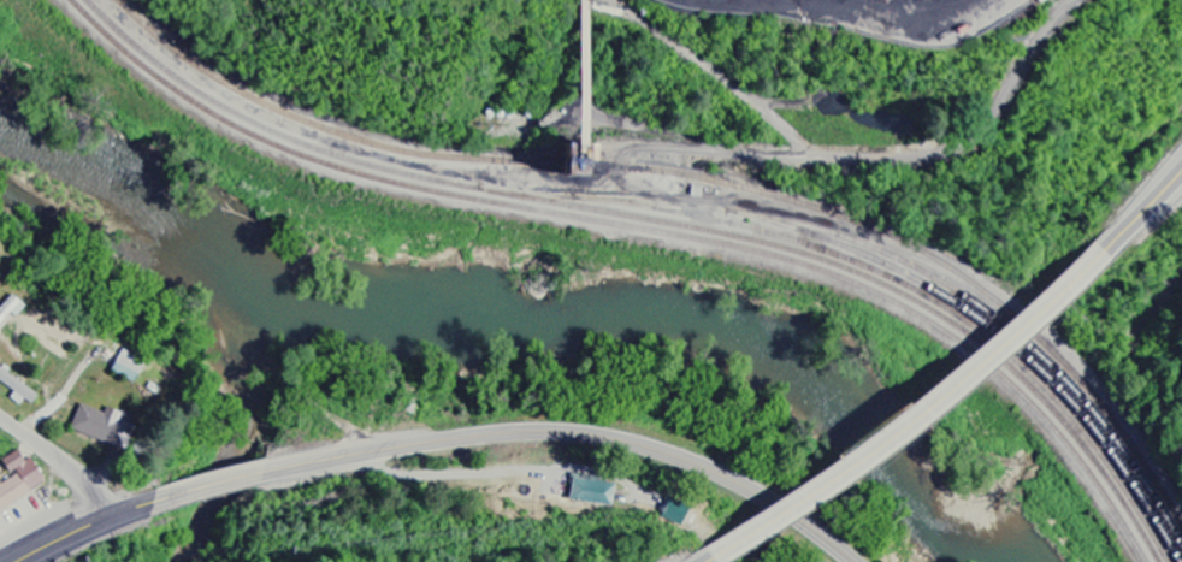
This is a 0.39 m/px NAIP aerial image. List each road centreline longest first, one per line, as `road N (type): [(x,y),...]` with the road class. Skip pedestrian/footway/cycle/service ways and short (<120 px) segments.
road 1 (primary): [(25,561),(114,519),(241,480),(384,450),(532,433),(611,440),(699,466),(779,505),(855,561)]
road 2 (trunk): [(714,558),(979,357),(1093,253)]
road 3 (residential): [(114,519),(78,475),(0,416)]
road 4 (trunk): [(1093,253),(1181,171)]

